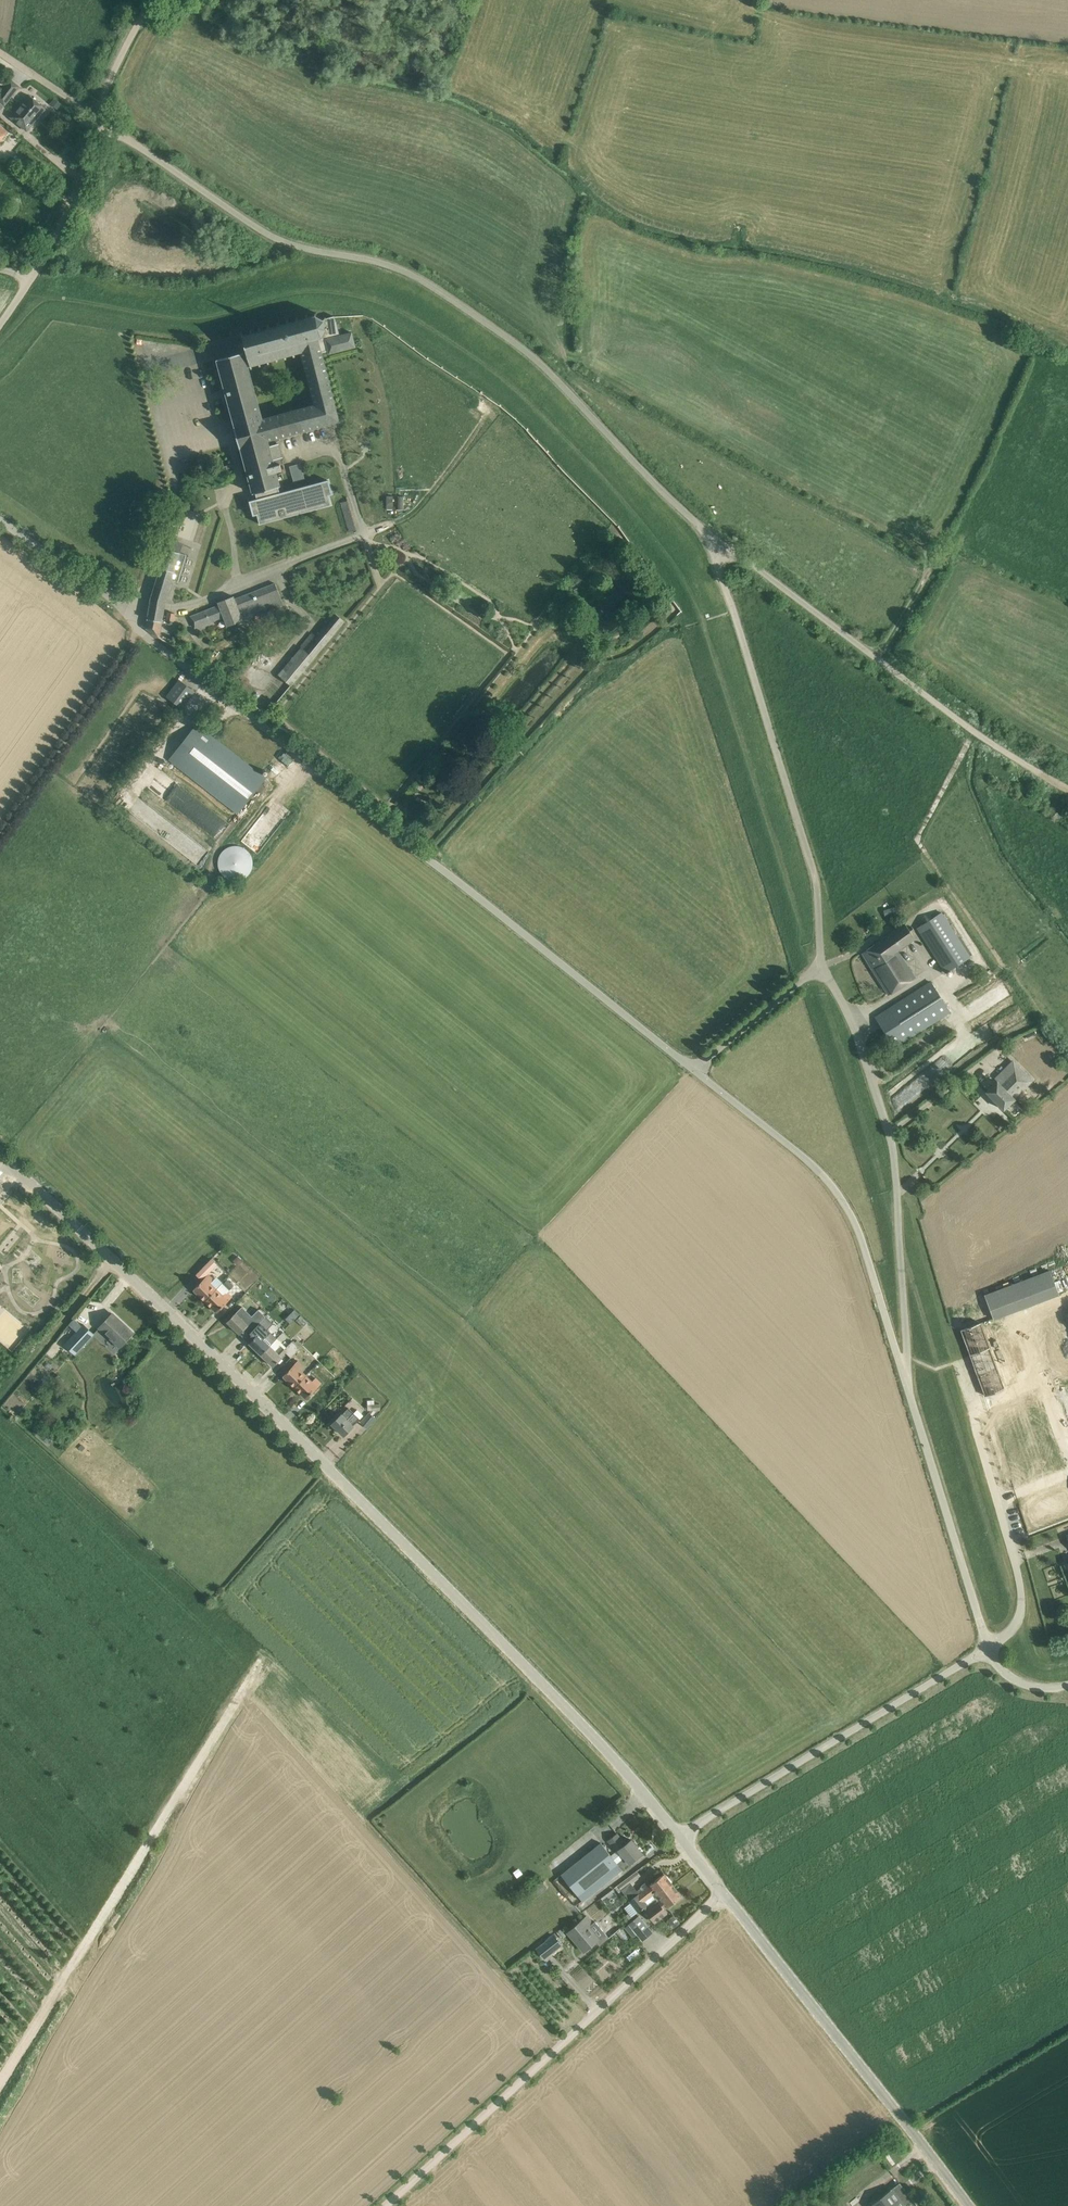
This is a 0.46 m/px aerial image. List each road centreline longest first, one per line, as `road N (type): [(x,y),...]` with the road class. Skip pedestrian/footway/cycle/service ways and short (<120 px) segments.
road 1 (track): [(1067,1662),(1041,1666),(1029,1656),(703,617),(686,577),(655,534),(518,390),(380,301),(298,291),(199,318),(49,296),(35,301),(0,344)]
road 2 (tertiary): [(681,1836),(604,1745),(418,1556),(0,1154)]
road 3 (unclassified): [(695,1069),(140,629),(103,590),(0,519)]
road 4 (unclassified): [(714,536),(539,362),(453,300),(387,264),(273,236),(98,119)]
road 5 (track): [(283,1675),(264,1657),(0,2082)]
road 6 (unclassified): [(390,2205),(725,1895)]
road 7 (unclassified): [(818,967),(817,879),(714,536)]
road 8 (unclassified): [(901,1367),(907,1357),(893,1145),(845,1007),(818,967)]
road 9 (unclassified): [(1036,770),(714,536)]
road 10 (tertiary): [(971,2205),(725,1895)]
road 11 (unclassified): [(901,1367),(863,1242),(840,1193),(695,1069)]
road 12 (unclassified): [(681,1836),(988,1651)]
road 13 (unclassified): [(988,1651),(901,1367)]
road 14 (track): [(974,731),(918,838),(1001,961)]
road 15 (track): [(395,523),(430,493),(492,404),(421,358)]
road 16 (track): [(111,1257),(0,1395)]
road 17 (unclassified): [(29,278),(67,220),(98,119)]
road 18 (unclassified): [(695,1069),(818,967)]
road 19 (unclassified): [(98,119),(153,0)]

